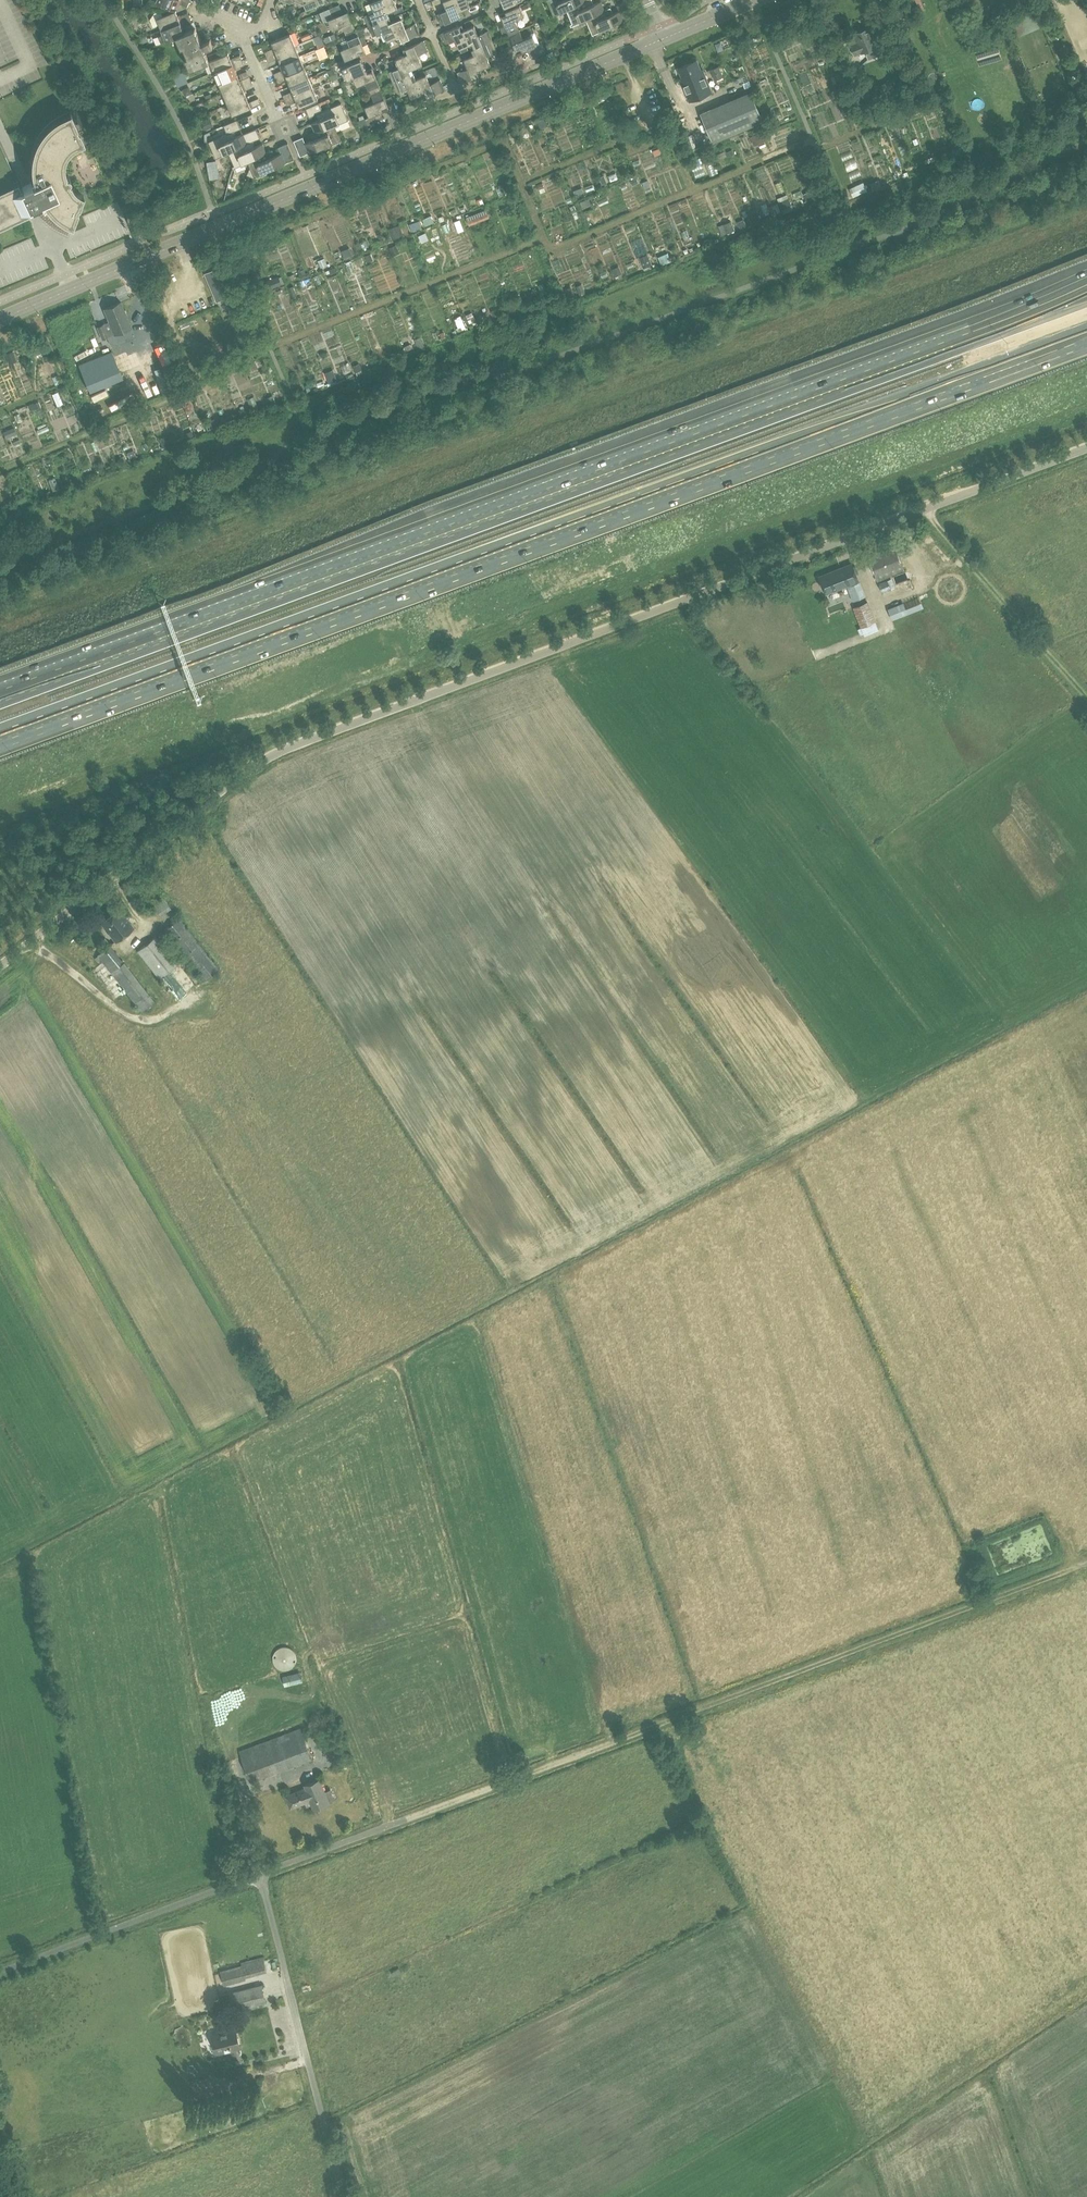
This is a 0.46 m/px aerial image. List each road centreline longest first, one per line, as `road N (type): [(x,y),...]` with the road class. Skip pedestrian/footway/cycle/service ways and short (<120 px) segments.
road 1 (unclassified): [(0,966),(226,786),(284,750),(1086,449)]
road 2 (track): [(0,1972),(1086,1562)]
road 3 (motorway): [(0,736),(1086,335)]
road 4 (motorway): [(967,338),(0,695)]
road 5 (tertiary): [(0,319),(664,38)]
road 6 (track): [(814,141),(551,247),(530,188),(621,145),(655,143),(614,46)]
road 7 (unclassified): [(344,2196),(260,1874)]
road 8 (track): [(928,509),(1086,696)]
road 9 (unclassified): [(835,189),(754,0)]
road 10 (motorway): [(1086,272),(967,338)]
road 11 (motorway): [(1086,294),(967,338)]

